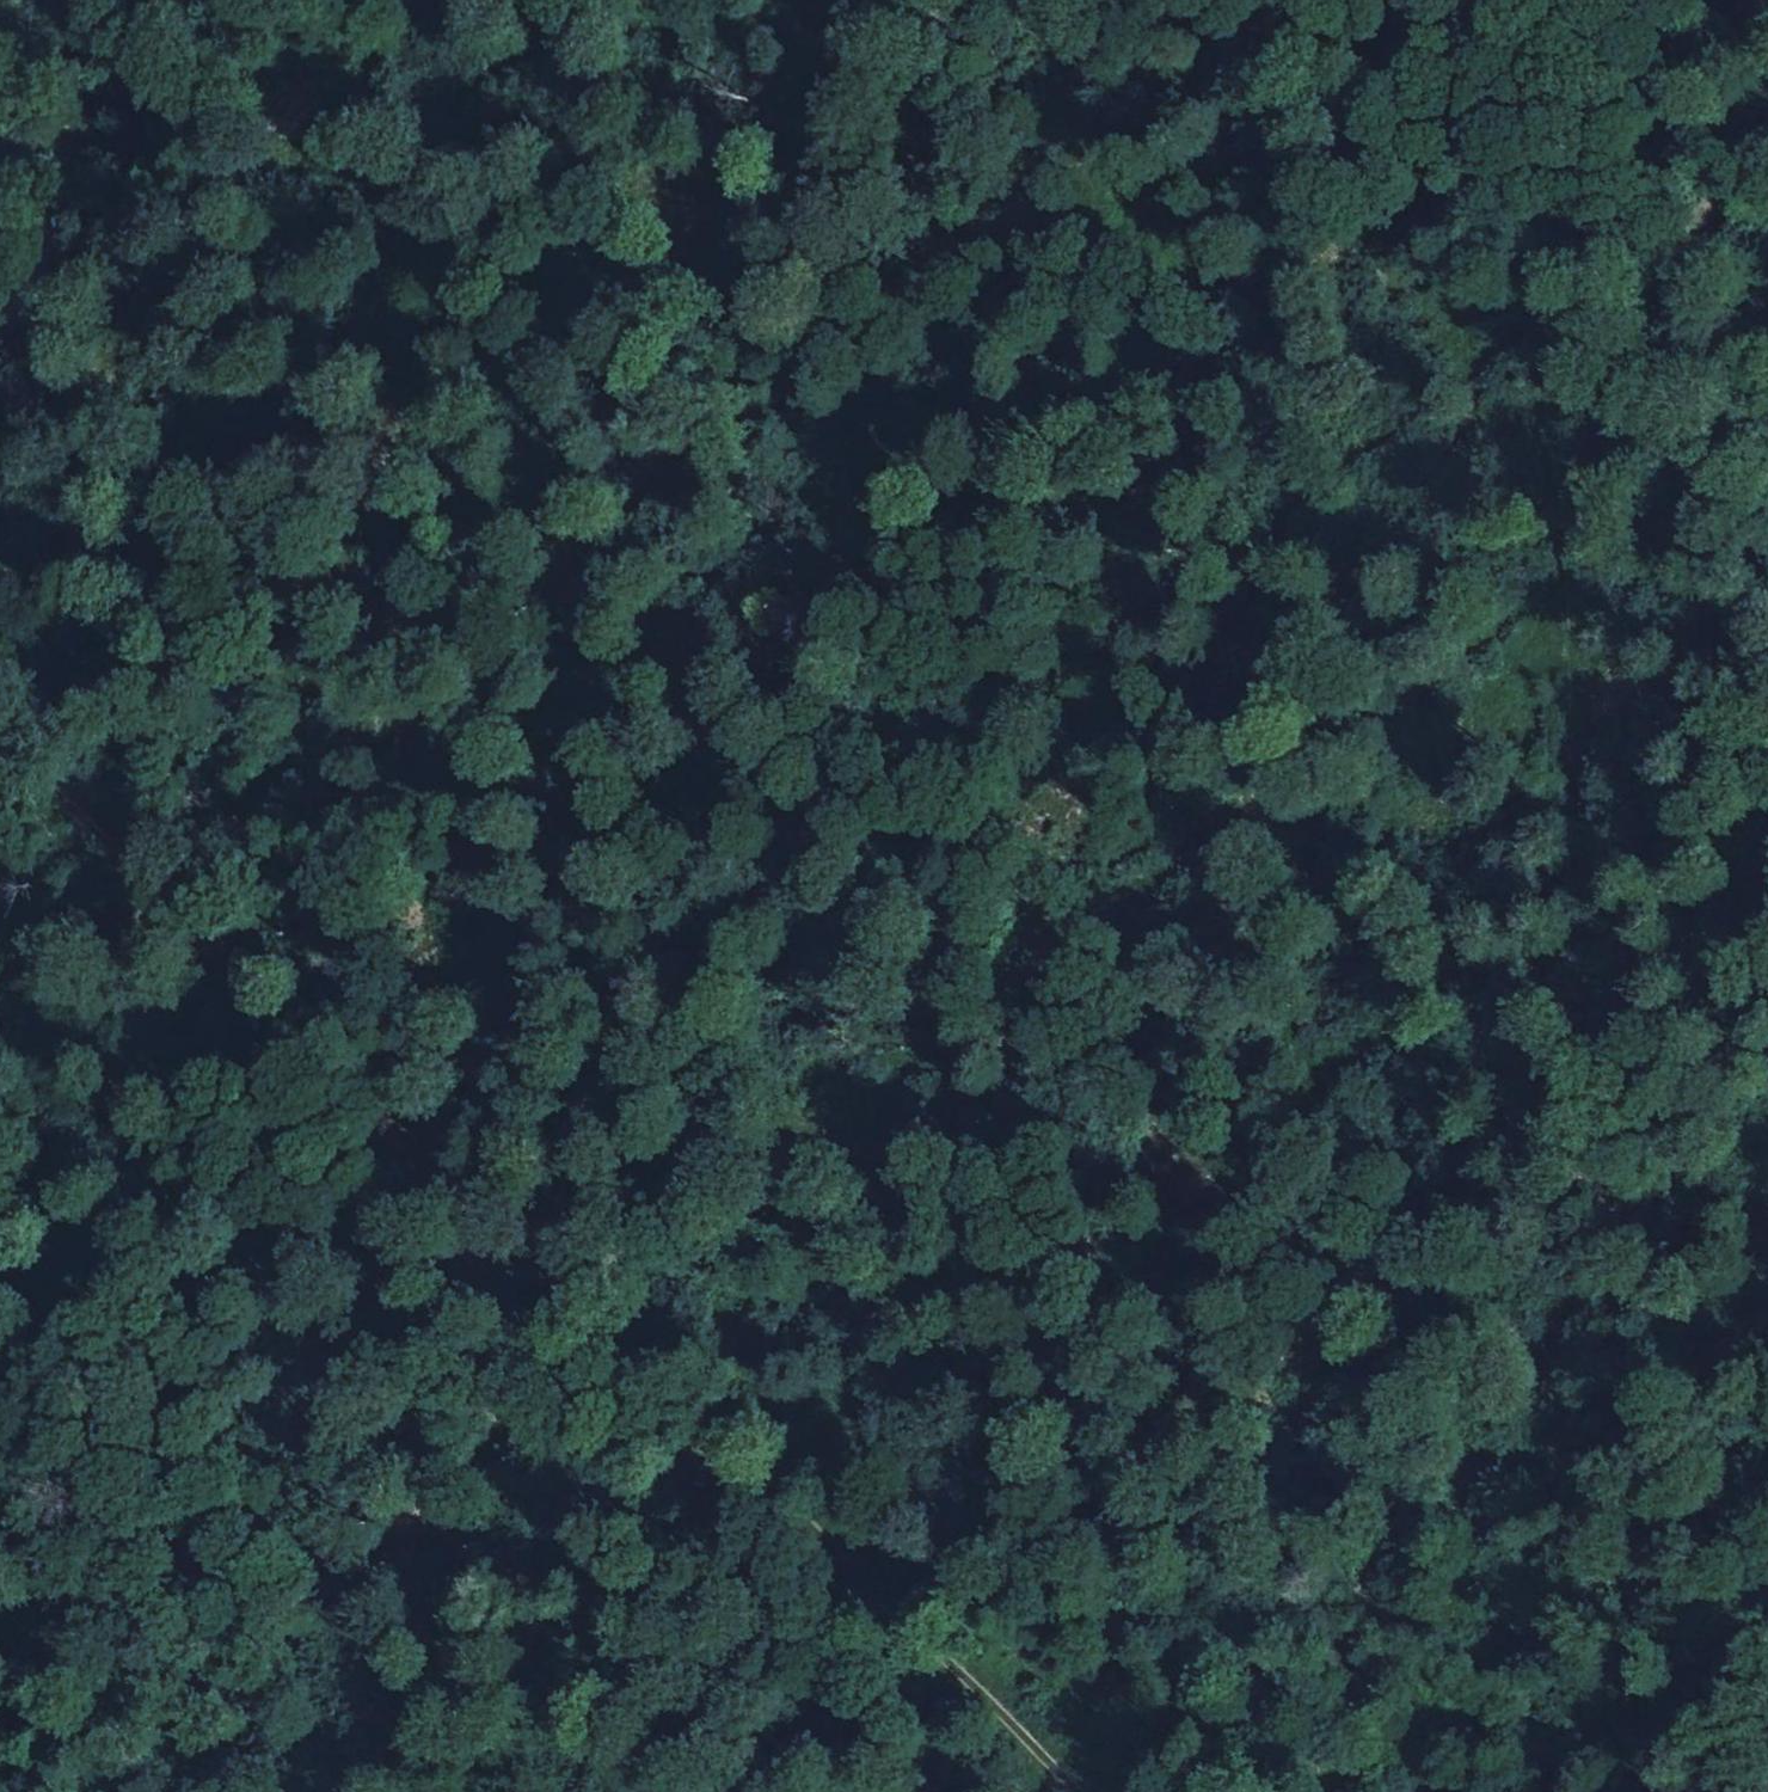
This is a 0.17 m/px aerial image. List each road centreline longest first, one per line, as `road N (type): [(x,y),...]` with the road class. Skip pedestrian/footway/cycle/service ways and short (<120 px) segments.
road 1 (track): [(0,726),(1089,1791)]

